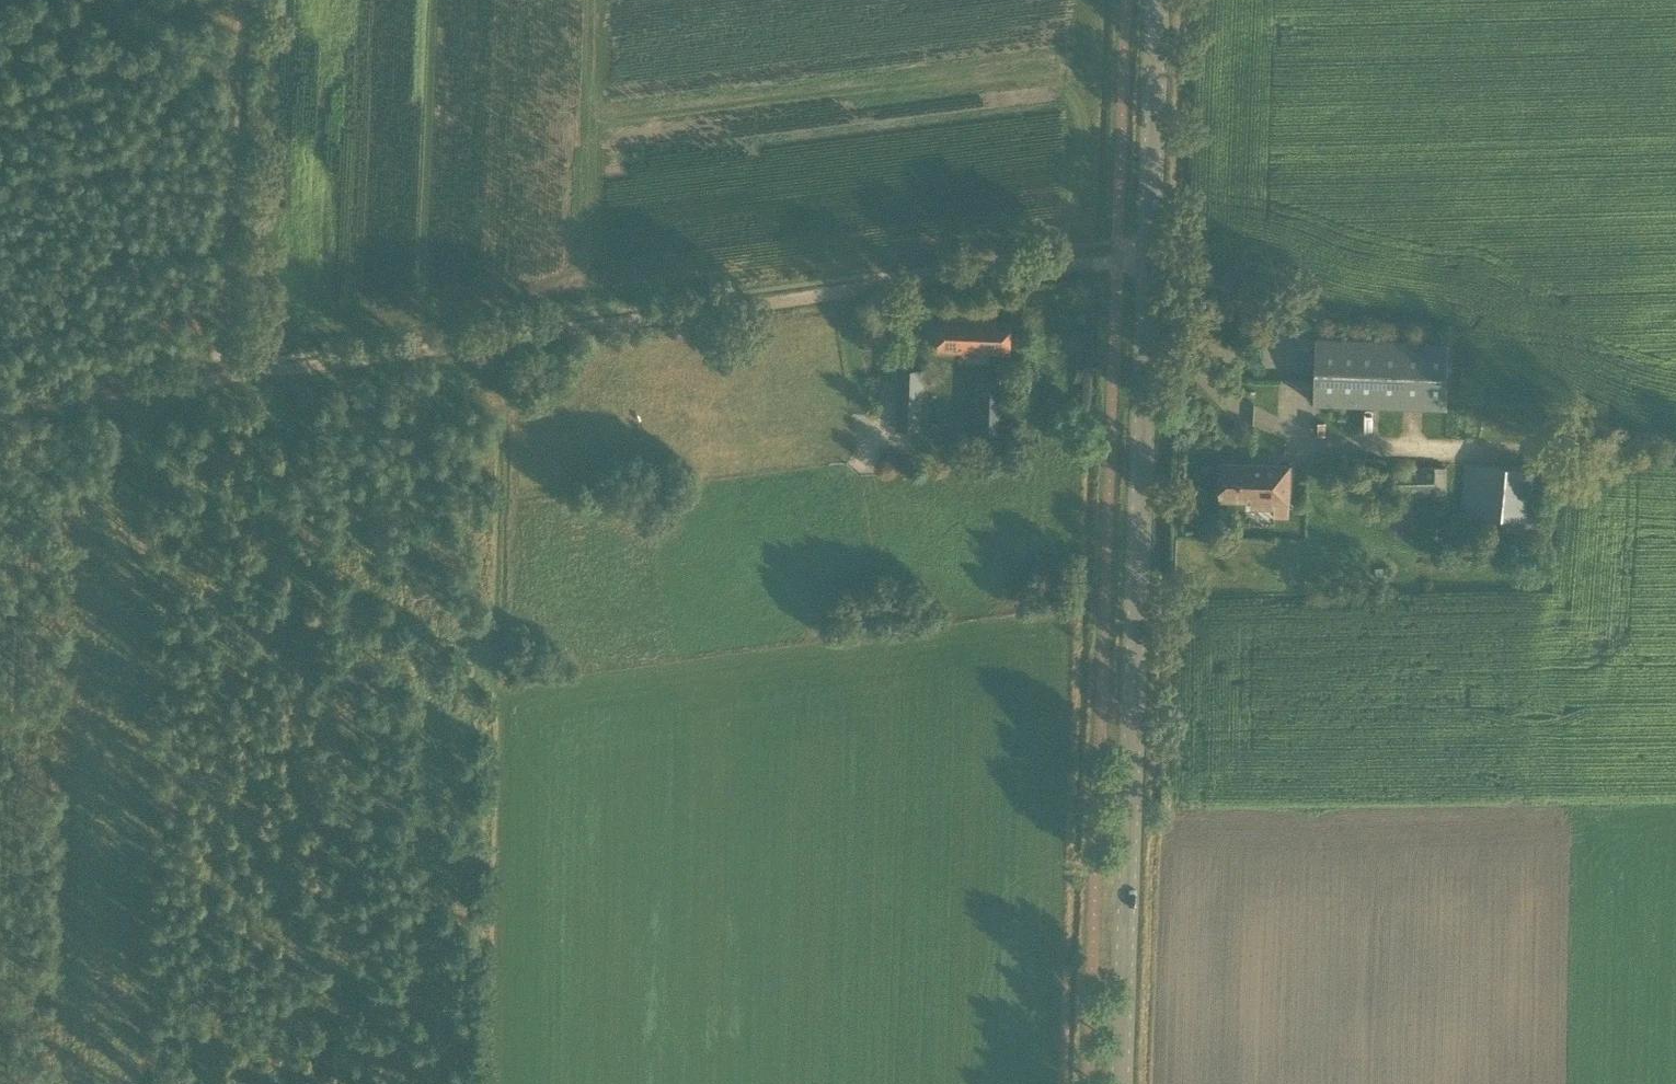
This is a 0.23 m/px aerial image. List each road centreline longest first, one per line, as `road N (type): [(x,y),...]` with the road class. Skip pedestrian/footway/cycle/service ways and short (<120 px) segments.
road 1 (track): [(1150,261),(860,290),(0,414)]
road 2 (secondary): [(1121,1083),(1159,0)]
road 3 (track): [(241,0),(226,357)]

